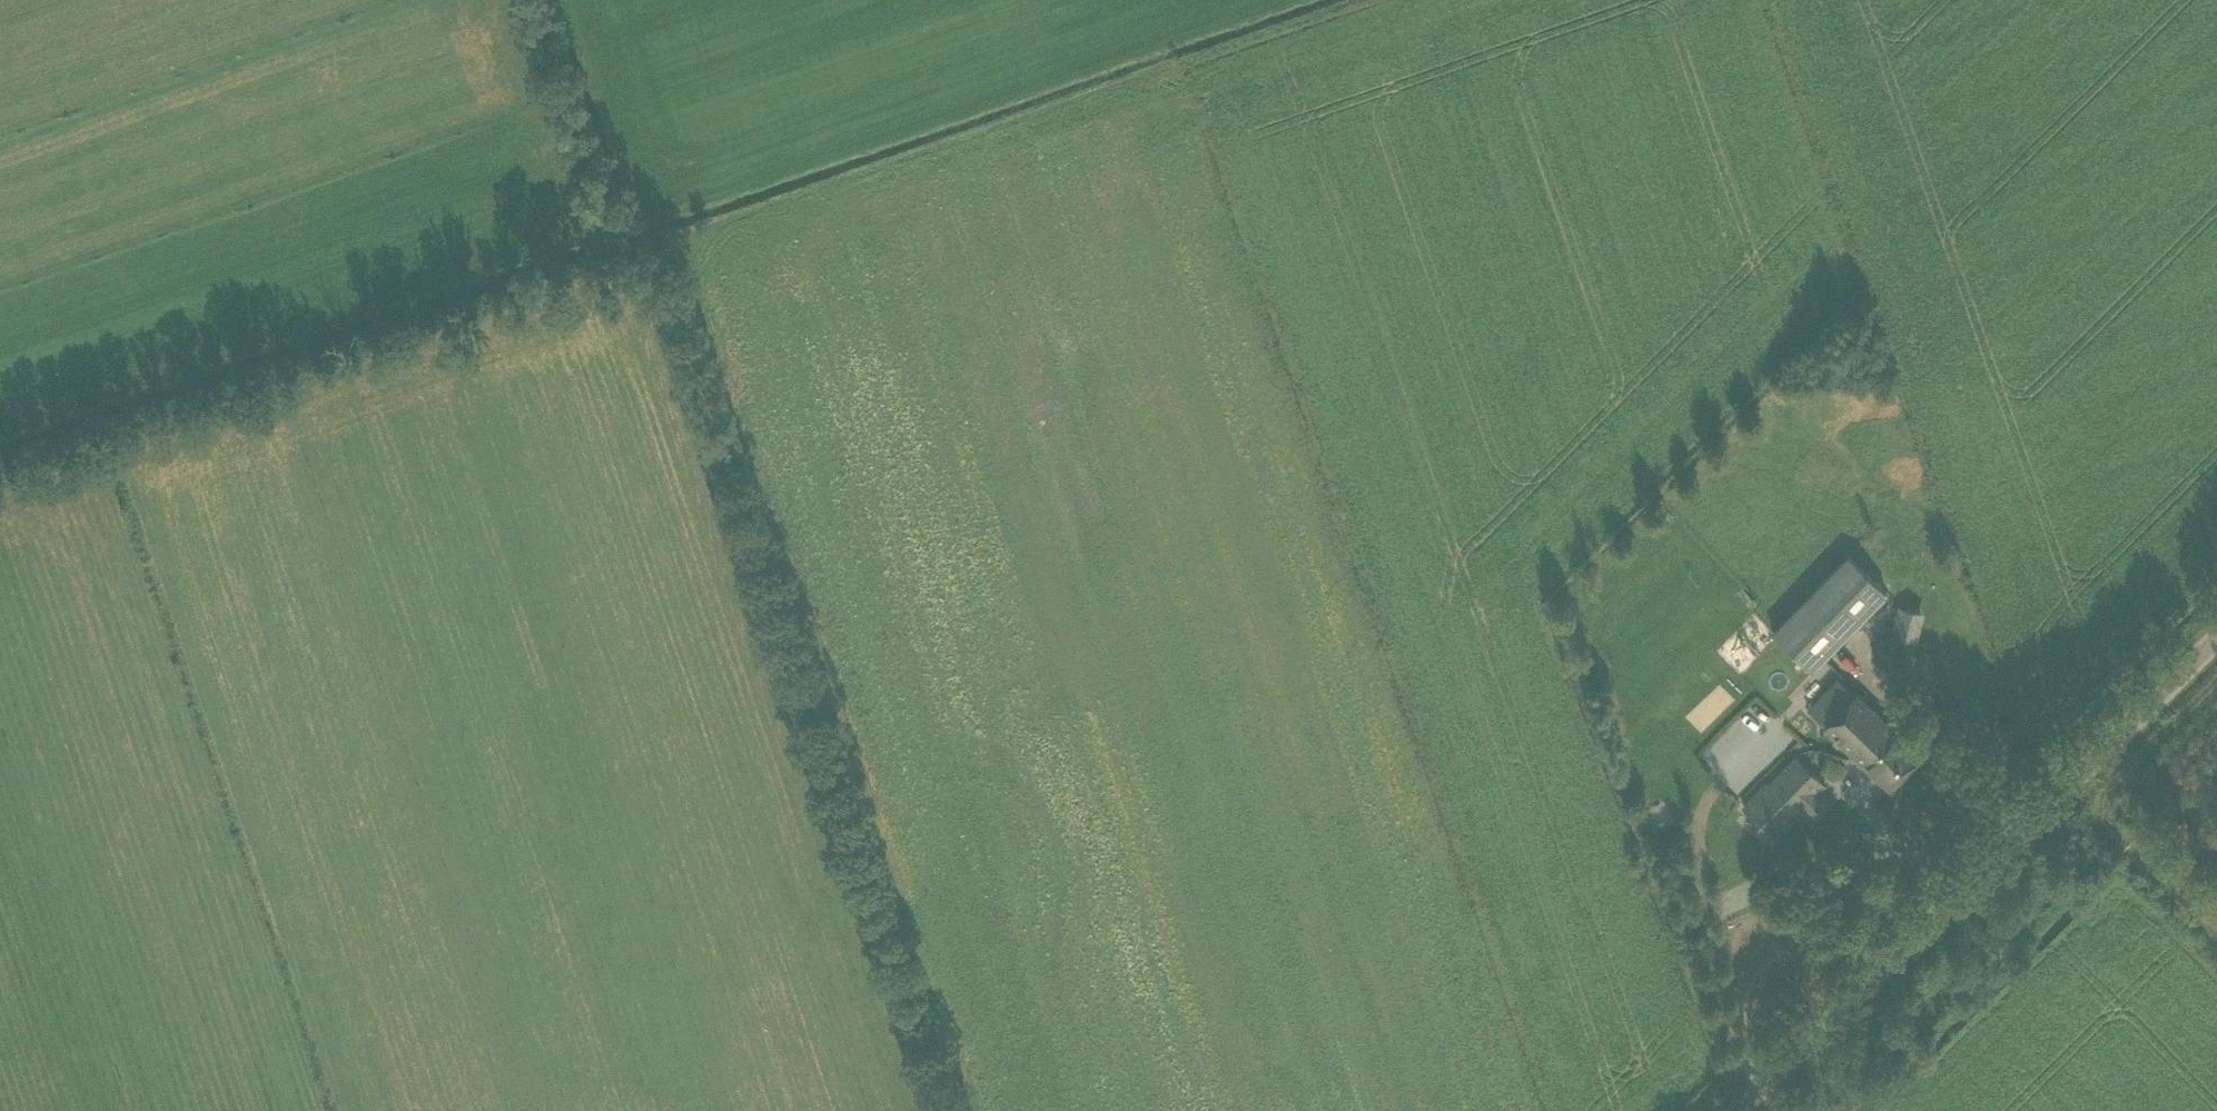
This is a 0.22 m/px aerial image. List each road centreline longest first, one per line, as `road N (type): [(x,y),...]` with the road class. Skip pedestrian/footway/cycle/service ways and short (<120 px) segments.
road 1 (unclassified): [(1731,1110),(2216,641)]
road 2 (track): [(2216,683),(2110,788),(2100,813),(2216,936)]

